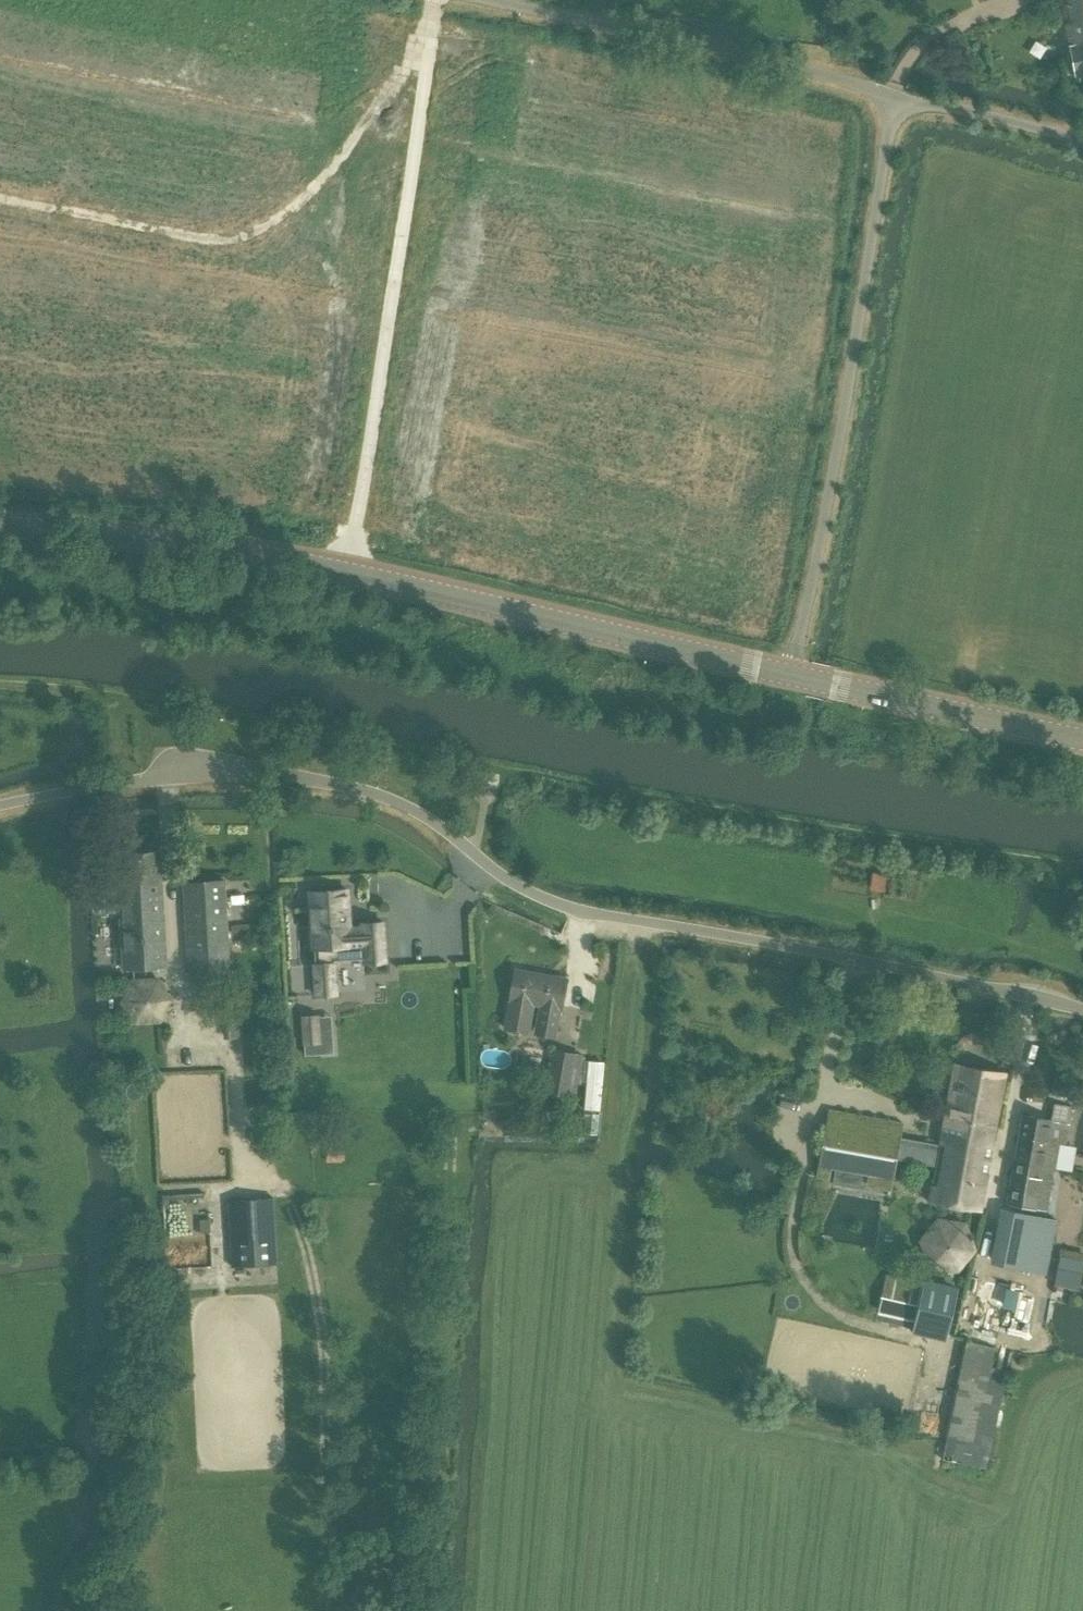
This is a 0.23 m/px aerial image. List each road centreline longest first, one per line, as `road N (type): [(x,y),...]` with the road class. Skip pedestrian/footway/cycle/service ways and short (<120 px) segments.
road 1 (unclassified): [(1082,1009),(576,911),(507,879),(404,805),(324,783),(206,775),(0,807)]
road 2 (secondary): [(796,673),(279,561),(0,528)]
road 3 (track): [(177,983),(257,1092),(315,1284),(326,1359),(330,1610)]
road 4 (unclassified): [(896,99),(796,673)]
road 5 (track): [(0,200),(182,236),(254,233),(295,206),(387,99),(435,0)]
road 6 (unclassified): [(490,0),(896,99)]
road 7 (secondary): [(1082,736),(796,673)]
road 8 (unclassified): [(896,99),(1082,148)]

